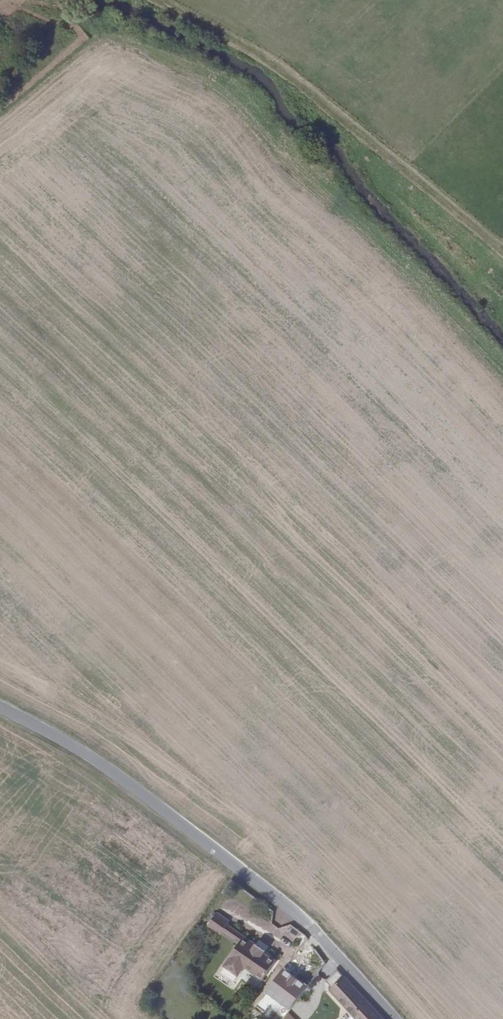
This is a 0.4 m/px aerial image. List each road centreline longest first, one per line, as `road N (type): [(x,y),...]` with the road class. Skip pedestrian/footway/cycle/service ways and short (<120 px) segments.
road 1 (unclassified): [(0,707),(153,801),(318,934),(393,1018)]
road 2 (track): [(163,0),(265,55),(502,247)]

